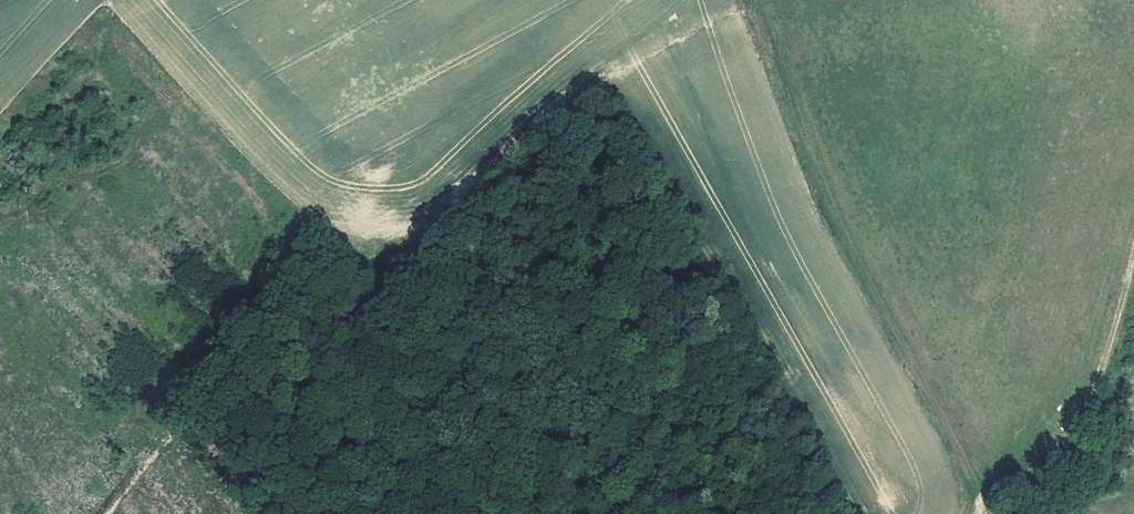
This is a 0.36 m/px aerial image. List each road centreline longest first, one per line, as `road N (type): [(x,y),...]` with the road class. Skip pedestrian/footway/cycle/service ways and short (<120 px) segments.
road 1 (track): [(997,513),(807,155),(745,0)]
road 2 (track): [(1133,250),(1069,453),(992,497)]

